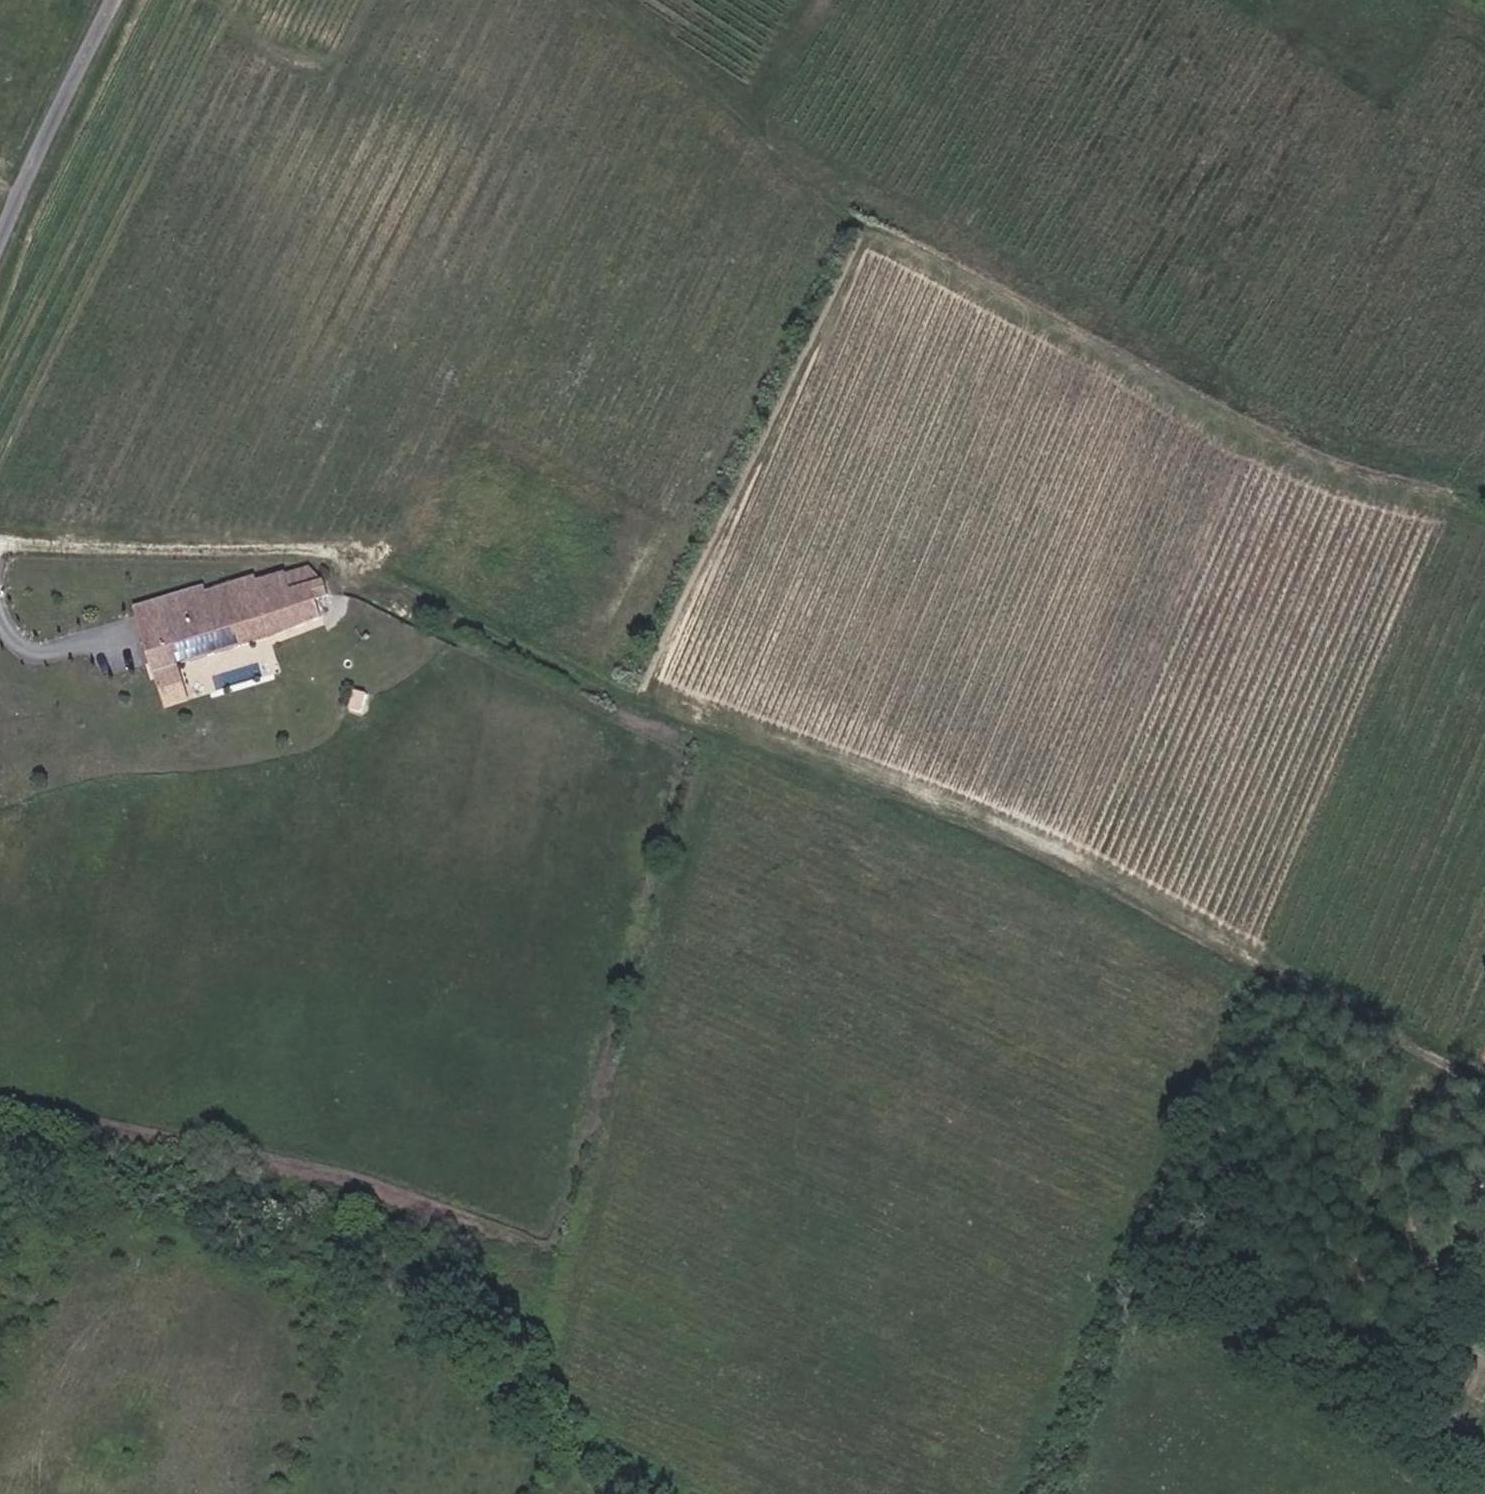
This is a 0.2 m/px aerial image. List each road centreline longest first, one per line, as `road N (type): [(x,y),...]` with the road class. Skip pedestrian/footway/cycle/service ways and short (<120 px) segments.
road 1 (unclassified): [(0,260),(122,0)]

